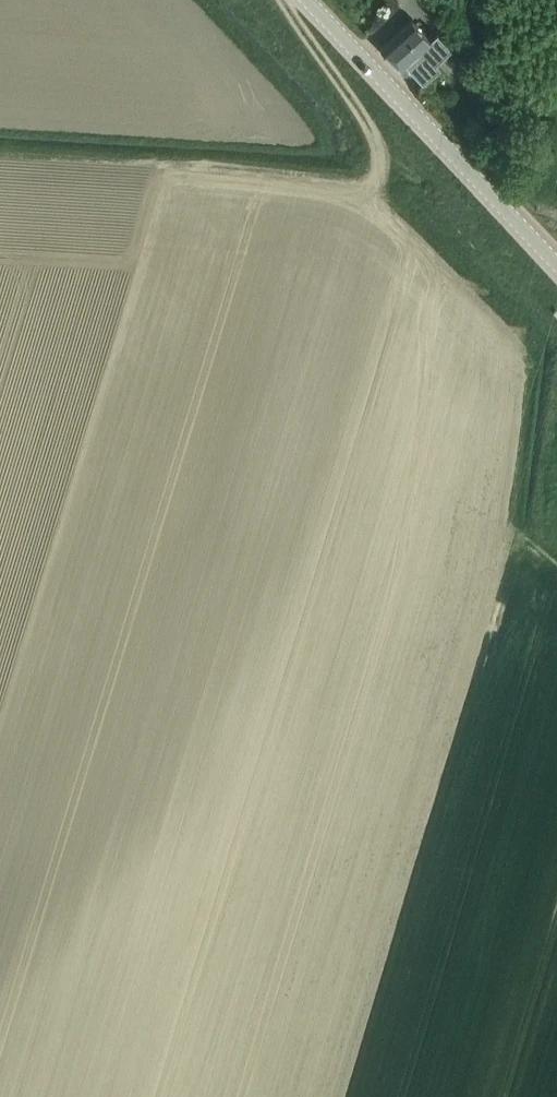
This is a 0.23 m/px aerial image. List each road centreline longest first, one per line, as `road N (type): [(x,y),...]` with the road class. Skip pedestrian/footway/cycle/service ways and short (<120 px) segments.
road 1 (tertiary): [(556,264),(310,0)]

